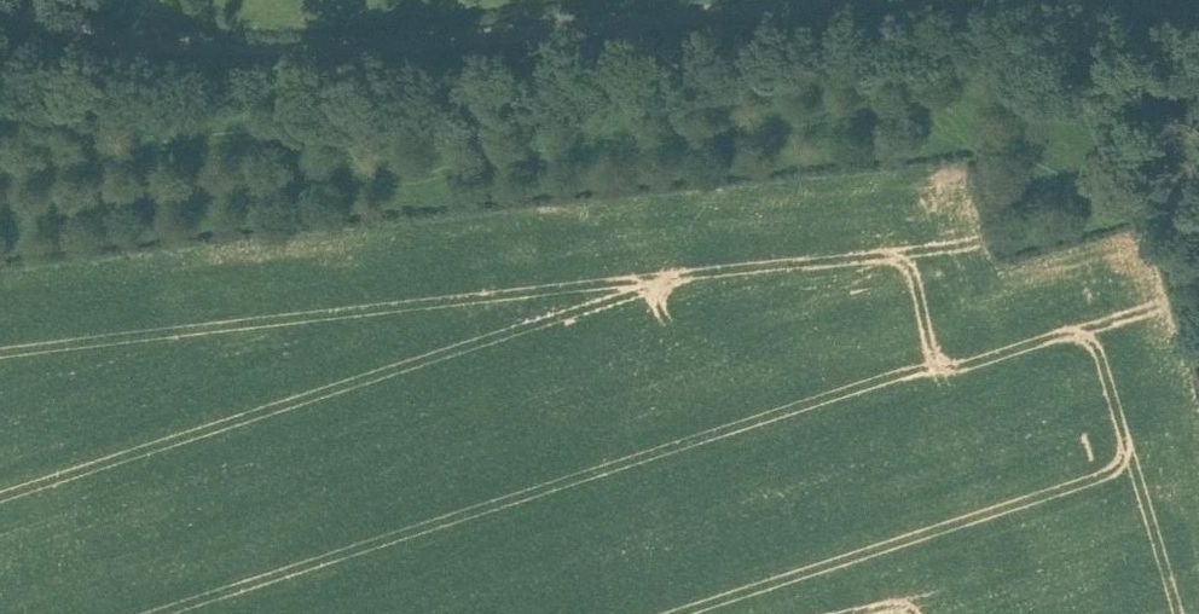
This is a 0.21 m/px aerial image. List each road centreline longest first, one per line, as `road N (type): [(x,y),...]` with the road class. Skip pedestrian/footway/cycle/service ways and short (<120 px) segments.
road 1 (tertiary): [(869,0),(303,49),(117,40),(0,14)]

